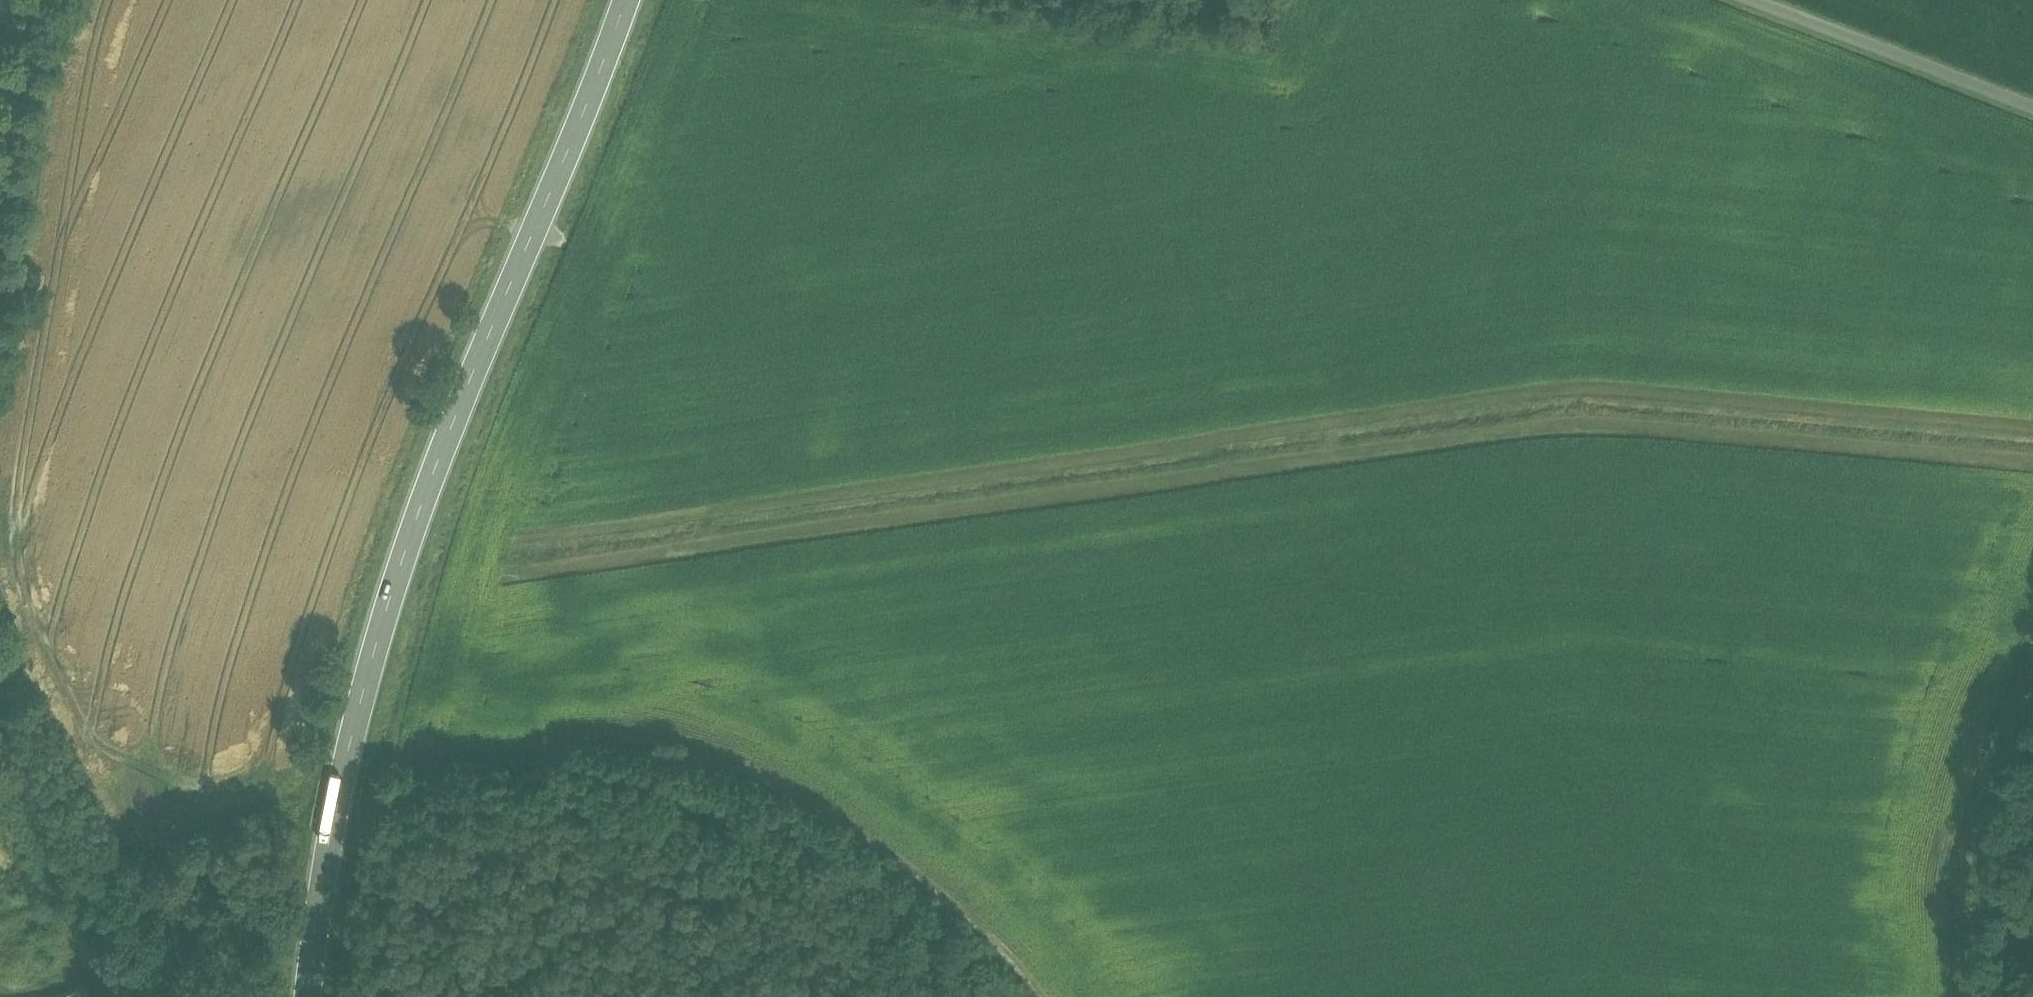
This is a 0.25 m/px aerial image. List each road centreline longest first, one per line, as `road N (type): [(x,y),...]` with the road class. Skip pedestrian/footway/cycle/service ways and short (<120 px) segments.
road 1 (secondary): [(307,996),(331,833),(383,618),(435,467),(625,0)]
road 2 (unclassified): [(137,996),(0,698)]
road 3 (unclassified): [(0,198),(39,0)]

